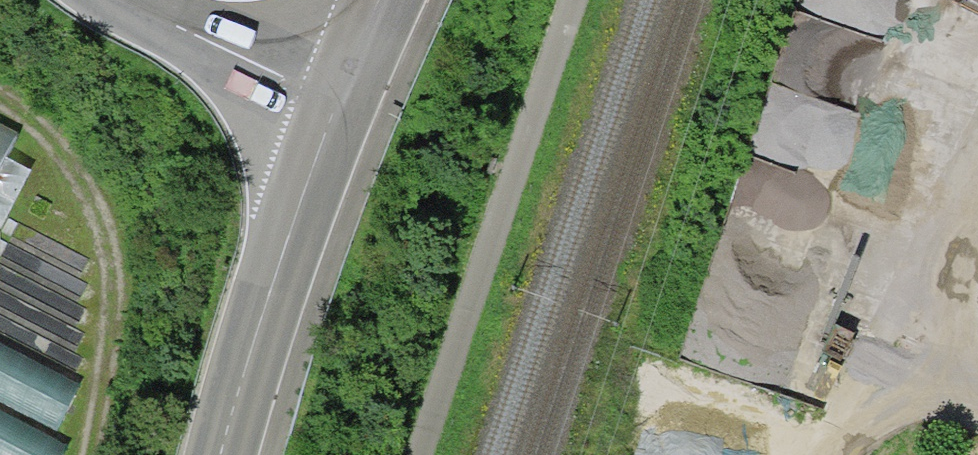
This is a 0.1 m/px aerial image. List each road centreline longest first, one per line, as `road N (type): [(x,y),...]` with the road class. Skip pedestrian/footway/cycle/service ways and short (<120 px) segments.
road 1 (secondary): [(222,454),(242,374),(335,116)]
road 2 (track): [(977,193),(845,454)]
road 3 (unclassified): [(124,0),(335,116)]
road 4 (secondary): [(335,116),(391,0)]

